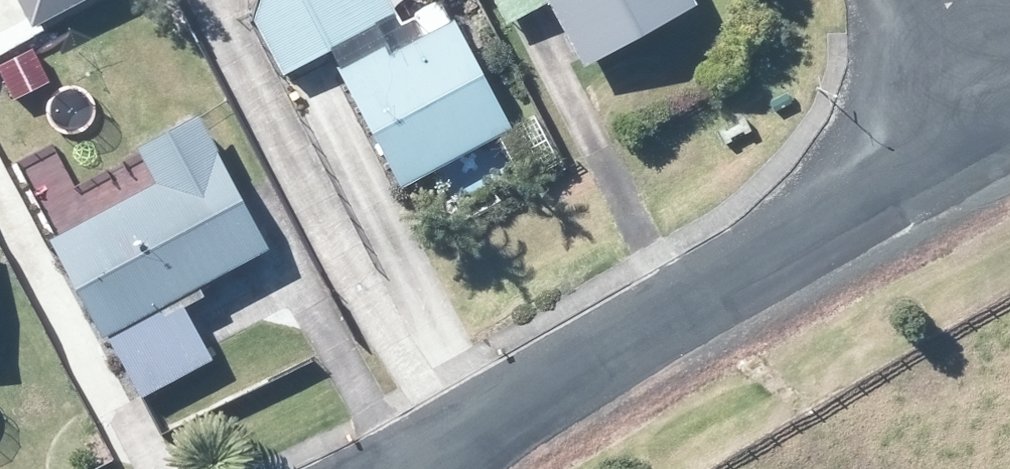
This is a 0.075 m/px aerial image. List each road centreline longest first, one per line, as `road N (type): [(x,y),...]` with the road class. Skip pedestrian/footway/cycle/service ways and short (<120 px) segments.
road 1 (residential): [(1009,127),(456,439),(422,468)]
road 2 (residential): [(941,0),(1009,123)]

